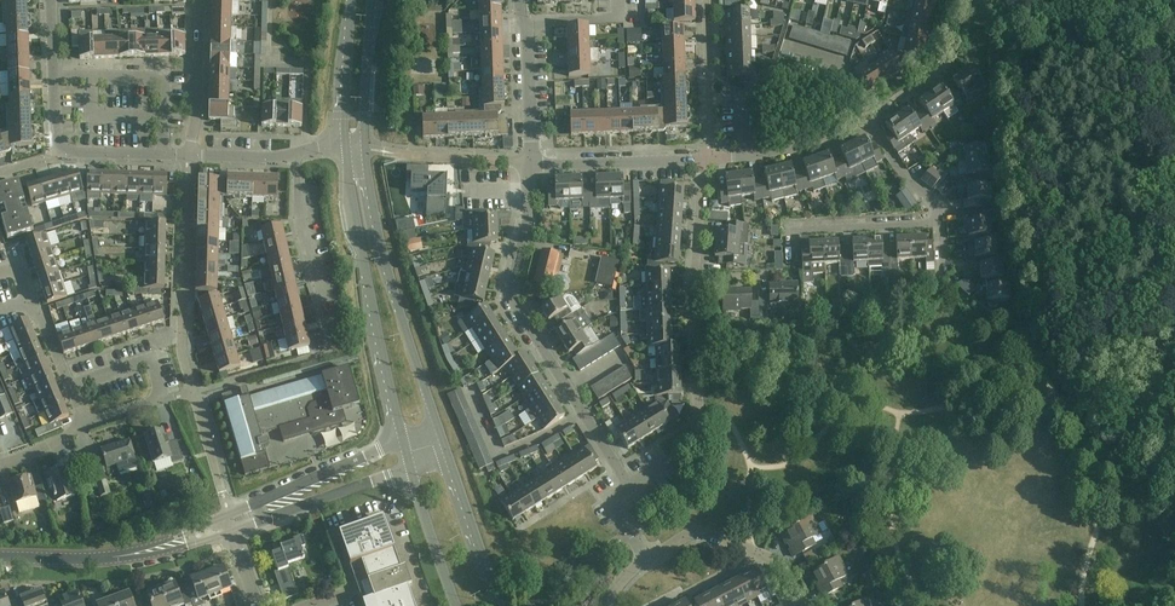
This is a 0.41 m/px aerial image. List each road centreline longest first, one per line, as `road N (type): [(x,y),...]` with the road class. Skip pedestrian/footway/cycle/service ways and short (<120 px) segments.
road 1 (residential): [(646,563),(616,514),(618,480),(608,451),(511,295),(529,162)]
road 2 (tertiary): [(442,442),(394,292),(364,148)]
road 3 (tertiary): [(346,144),(403,440)]
road 4 (residential): [(51,0),(60,152),(189,156)]
road 5 (residential): [(86,426),(163,401),(152,366),(71,387)]
road 6 (tertiary): [(403,440),(229,517)]
road 7 (tertiary): [(234,532),(411,470)]
road 8 (residential): [(703,161),(529,162)]
road 9 (tertiary): [(501,605),(442,442)]
road 10 (residential): [(791,260),(792,234),(937,225)]
road 11 (residential): [(703,161),(806,144),(864,119)]
road 12 (residential): [(189,156),(194,0)]
road 13 (tertiary): [(0,558),(94,559),(155,549)]
road 14 (tertiary): [(364,148),(371,0)]
road 15 (tertiary): [(352,0),(346,144)]
road 16 (residential): [(322,293),(299,219),(296,153)]
road 17 (tertiary): [(411,470),(455,605)]
road 18 (residential): [(529,162),(524,21)]
road 19 (residential): [(801,605),(772,564),(732,542),(694,534)]
road 20 (residential): [(937,225),(864,119)]

